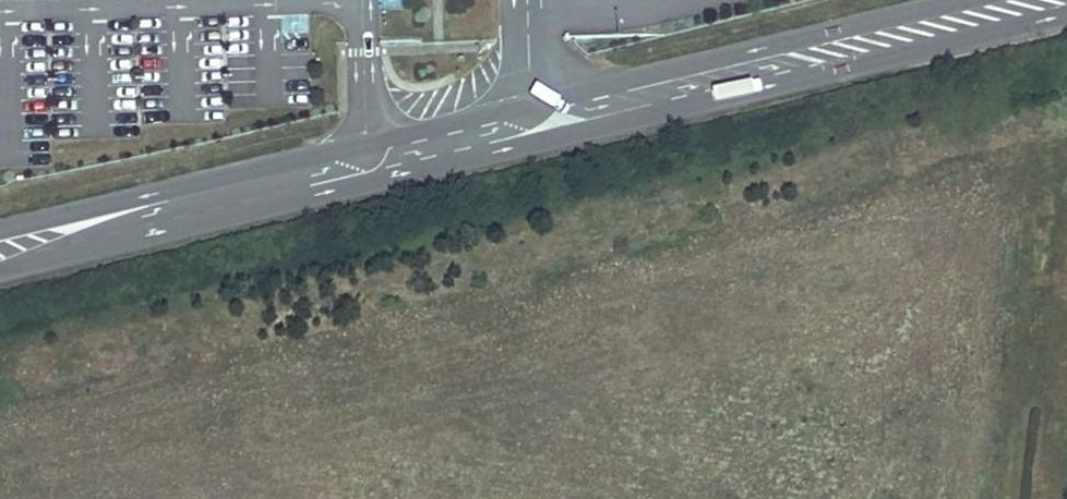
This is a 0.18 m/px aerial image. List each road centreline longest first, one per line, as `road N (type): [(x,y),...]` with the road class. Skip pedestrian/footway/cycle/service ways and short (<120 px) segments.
road 1 (unclassified): [(0,271),(1066,15)]
road 2 (unclassified): [(955,0),(0,231)]

